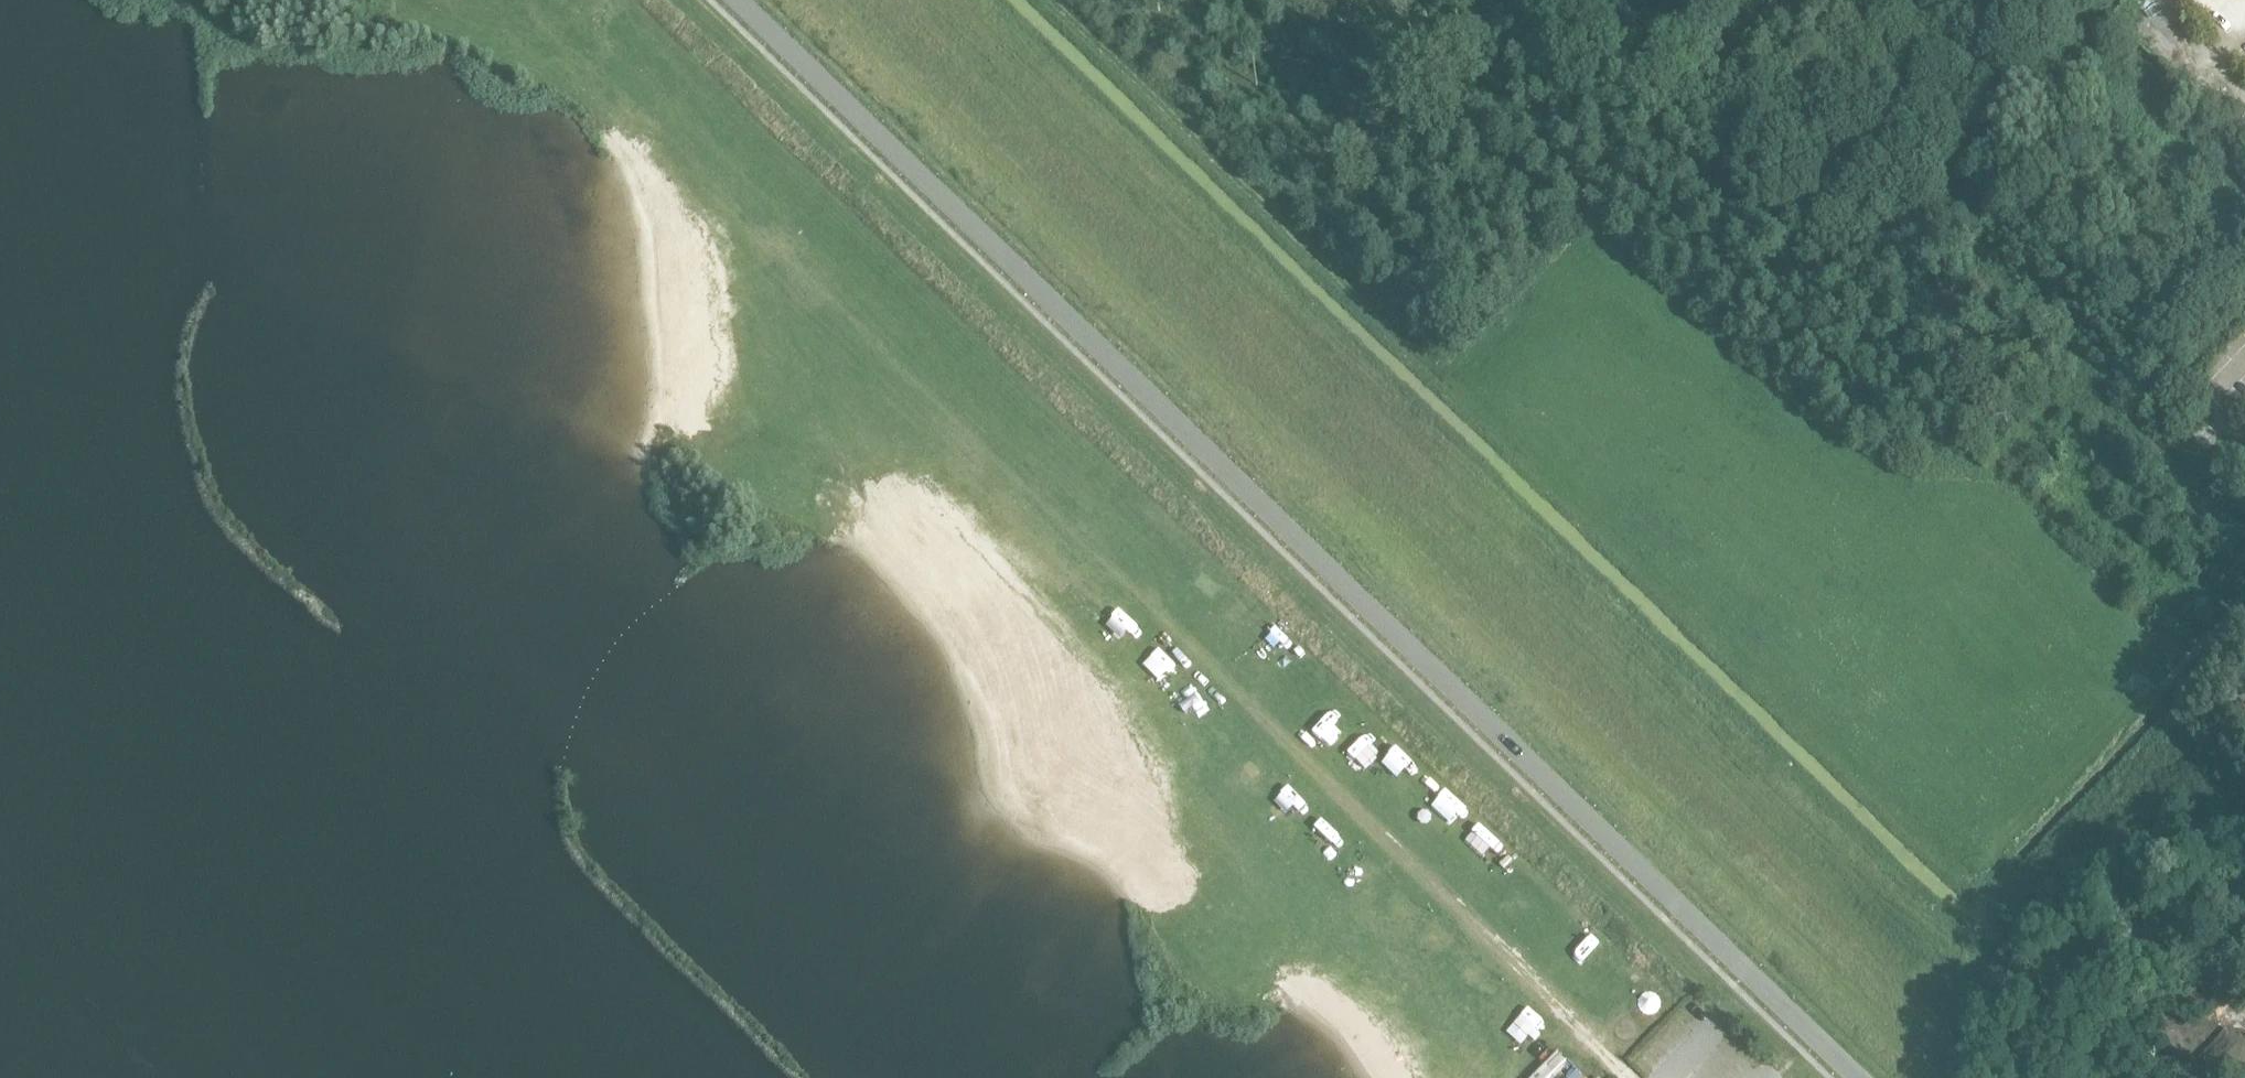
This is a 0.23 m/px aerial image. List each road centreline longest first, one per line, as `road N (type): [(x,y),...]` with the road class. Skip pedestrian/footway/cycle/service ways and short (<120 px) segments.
road 1 (unclassified): [(1857,1077),(738,0)]
road 2 (unclassified): [(2021,1077),(2043,1019),(2095,958),(2135,929),(2244,890)]

